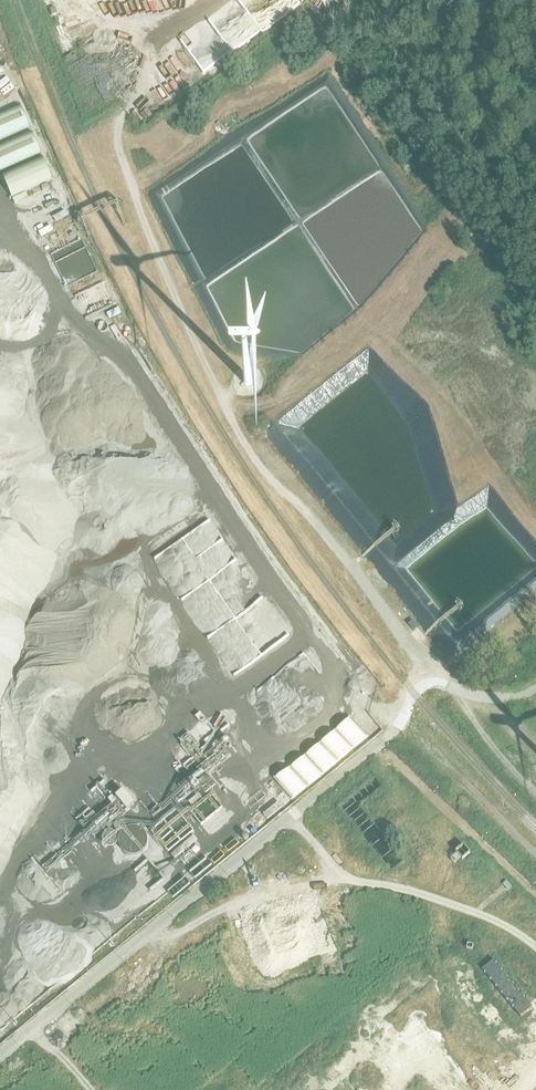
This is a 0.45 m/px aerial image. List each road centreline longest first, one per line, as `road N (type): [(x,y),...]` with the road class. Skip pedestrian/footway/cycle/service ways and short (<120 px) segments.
road 1 (track): [(535,746),(510,723),(458,703),(432,679),(342,553),(263,471),(197,350),(118,135),(165,51),(224,0)]

